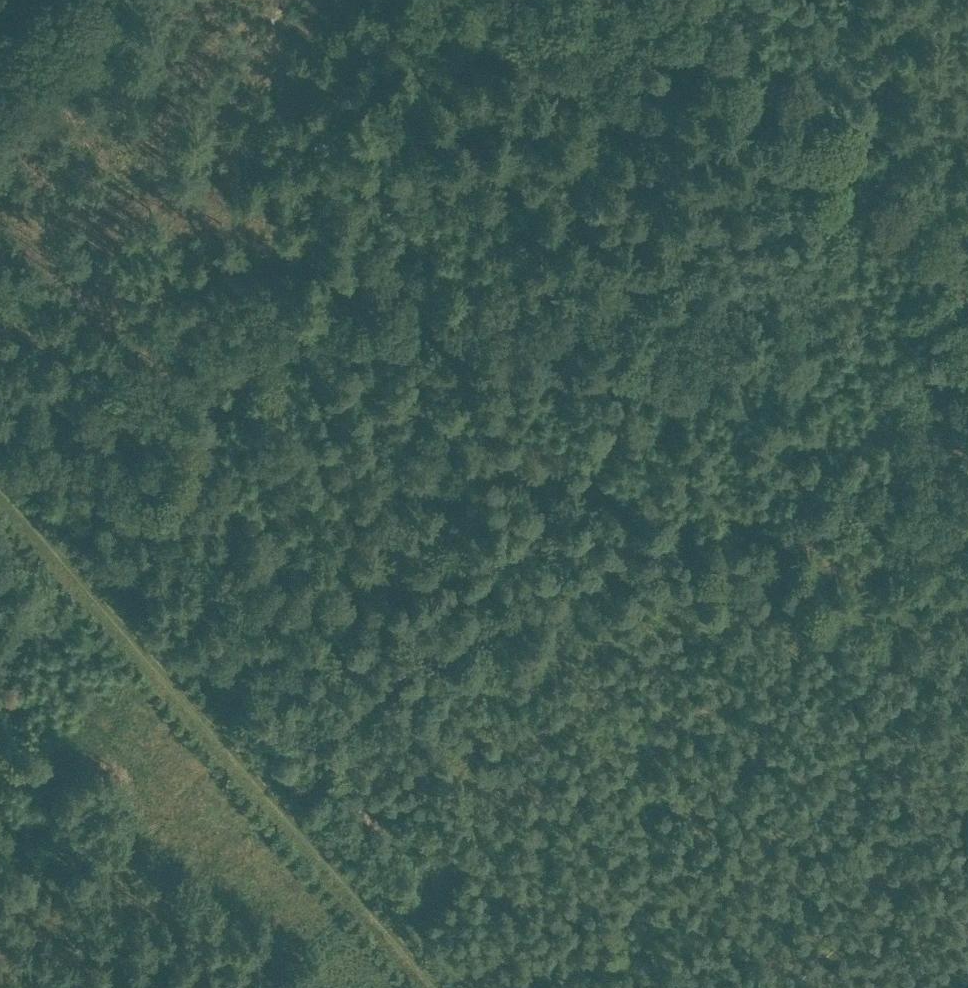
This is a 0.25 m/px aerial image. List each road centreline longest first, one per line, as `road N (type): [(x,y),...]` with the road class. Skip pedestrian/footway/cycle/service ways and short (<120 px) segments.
road 1 (track): [(434,987),(0,483)]

